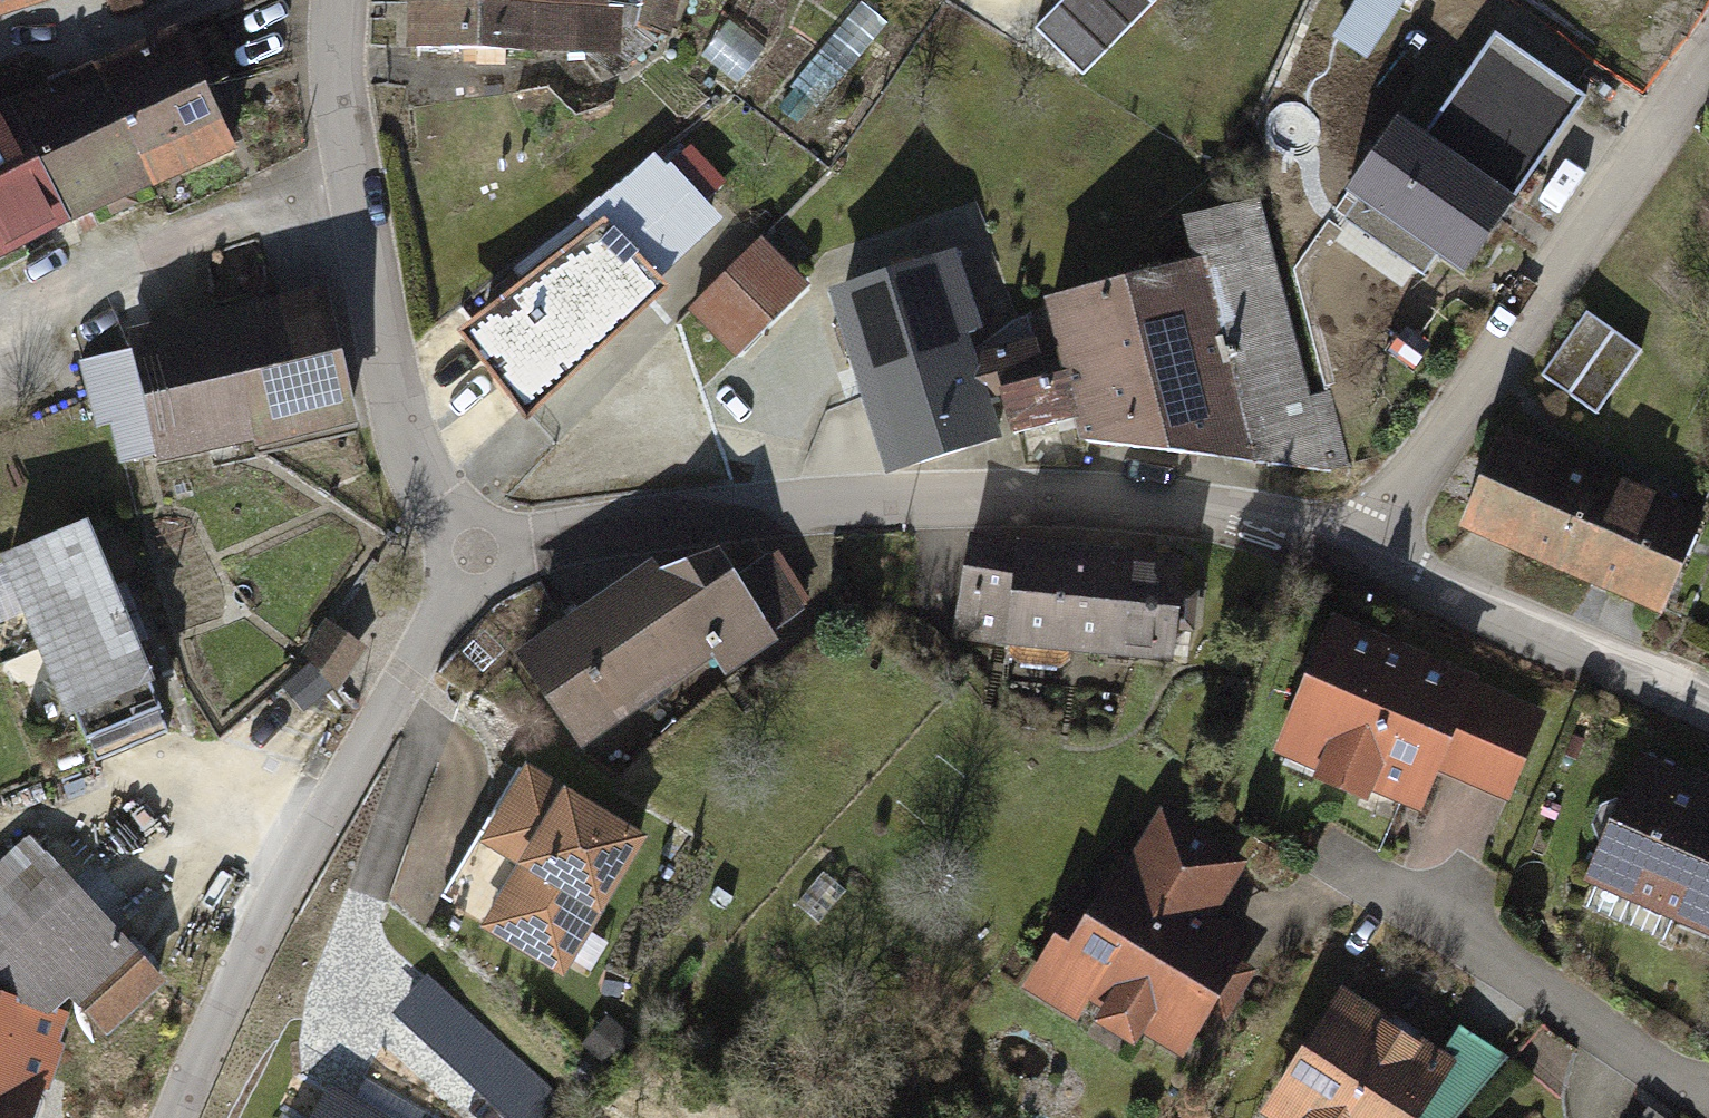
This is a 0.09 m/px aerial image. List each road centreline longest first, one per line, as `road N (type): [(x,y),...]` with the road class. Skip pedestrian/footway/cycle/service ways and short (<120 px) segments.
road 1 (residential): [(1333,534),(1082,486),(927,484),(476,550)]
road 2 (residential): [(476,550),(315,821),(168,1117)]
road 3 (residential): [(1708,14),(1333,534)]
road 4 (residential): [(476,550),(403,438),(358,202),(346,0)]
road 5 (residential): [(1708,1093),(1343,848)]
road 6 (residential): [(1333,534),(1708,698)]

